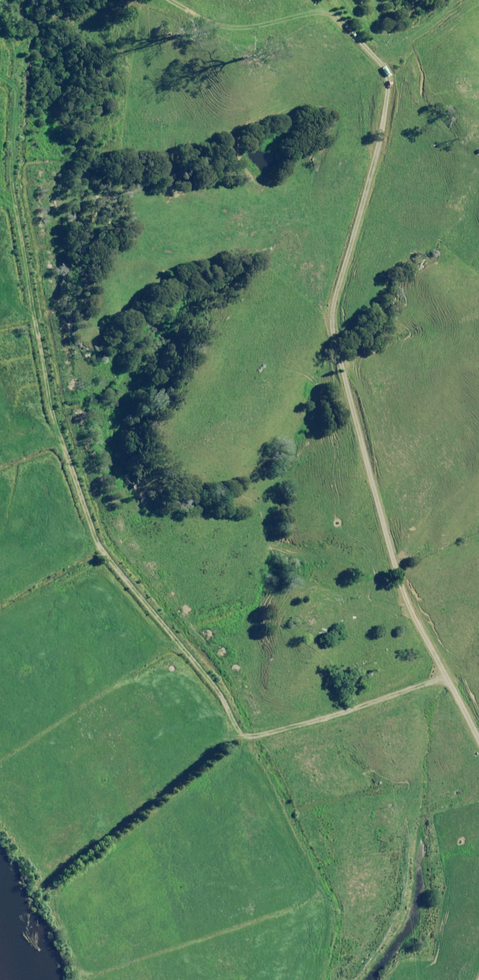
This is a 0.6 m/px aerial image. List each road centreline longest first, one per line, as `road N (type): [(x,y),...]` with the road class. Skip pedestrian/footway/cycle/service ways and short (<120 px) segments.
road 1 (unclassified): [(478,763),(389,575),(332,375)]
road 2 (track): [(344,14),(371,47),(387,117),(333,319),(332,375)]

